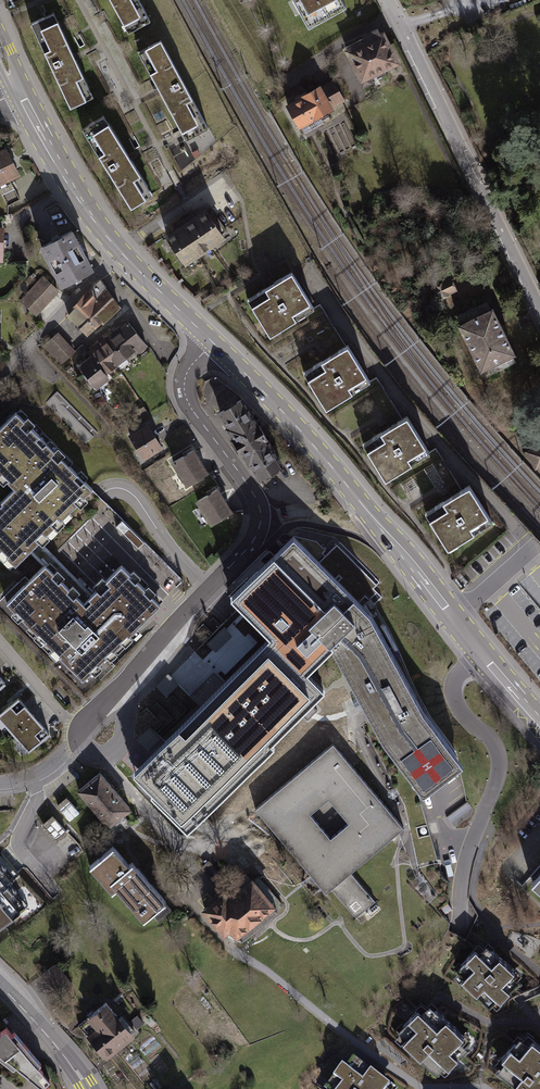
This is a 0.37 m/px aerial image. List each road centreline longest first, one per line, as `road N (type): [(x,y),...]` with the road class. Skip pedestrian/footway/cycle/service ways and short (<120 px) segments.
road 1 (residential): [(214,344),(189,369),(184,396),(255,496),(260,526),(79,729)]
road 2 (residential): [(539,307),(386,0)]
road 3 (primary): [(21,95),(85,208),(214,344)]
road 4 (primary): [(385,533),(296,425),(214,344)]
road 5 (primary): [(385,533),(539,722)]
road 6 (secondary): [(0,985),(88,1088)]

